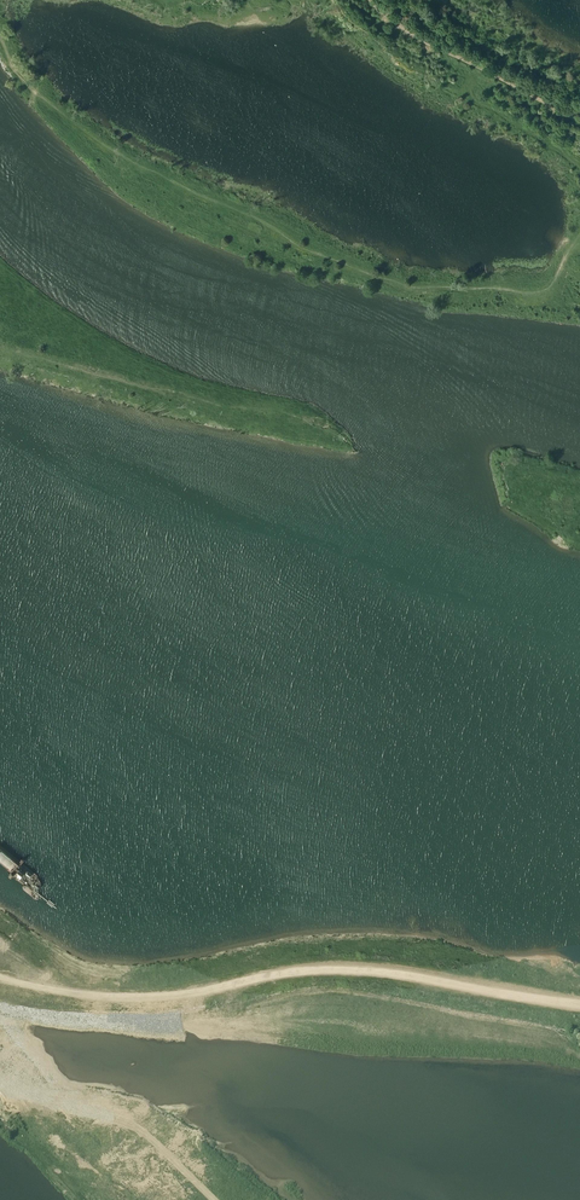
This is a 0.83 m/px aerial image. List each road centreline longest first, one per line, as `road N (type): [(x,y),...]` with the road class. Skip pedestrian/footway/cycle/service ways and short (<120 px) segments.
road 1 (track): [(0,977),(93,998),(195,994),(305,968),(391,971),(579,1006)]
road 2 (track): [(0,1094),(125,1119),(209,1199)]

